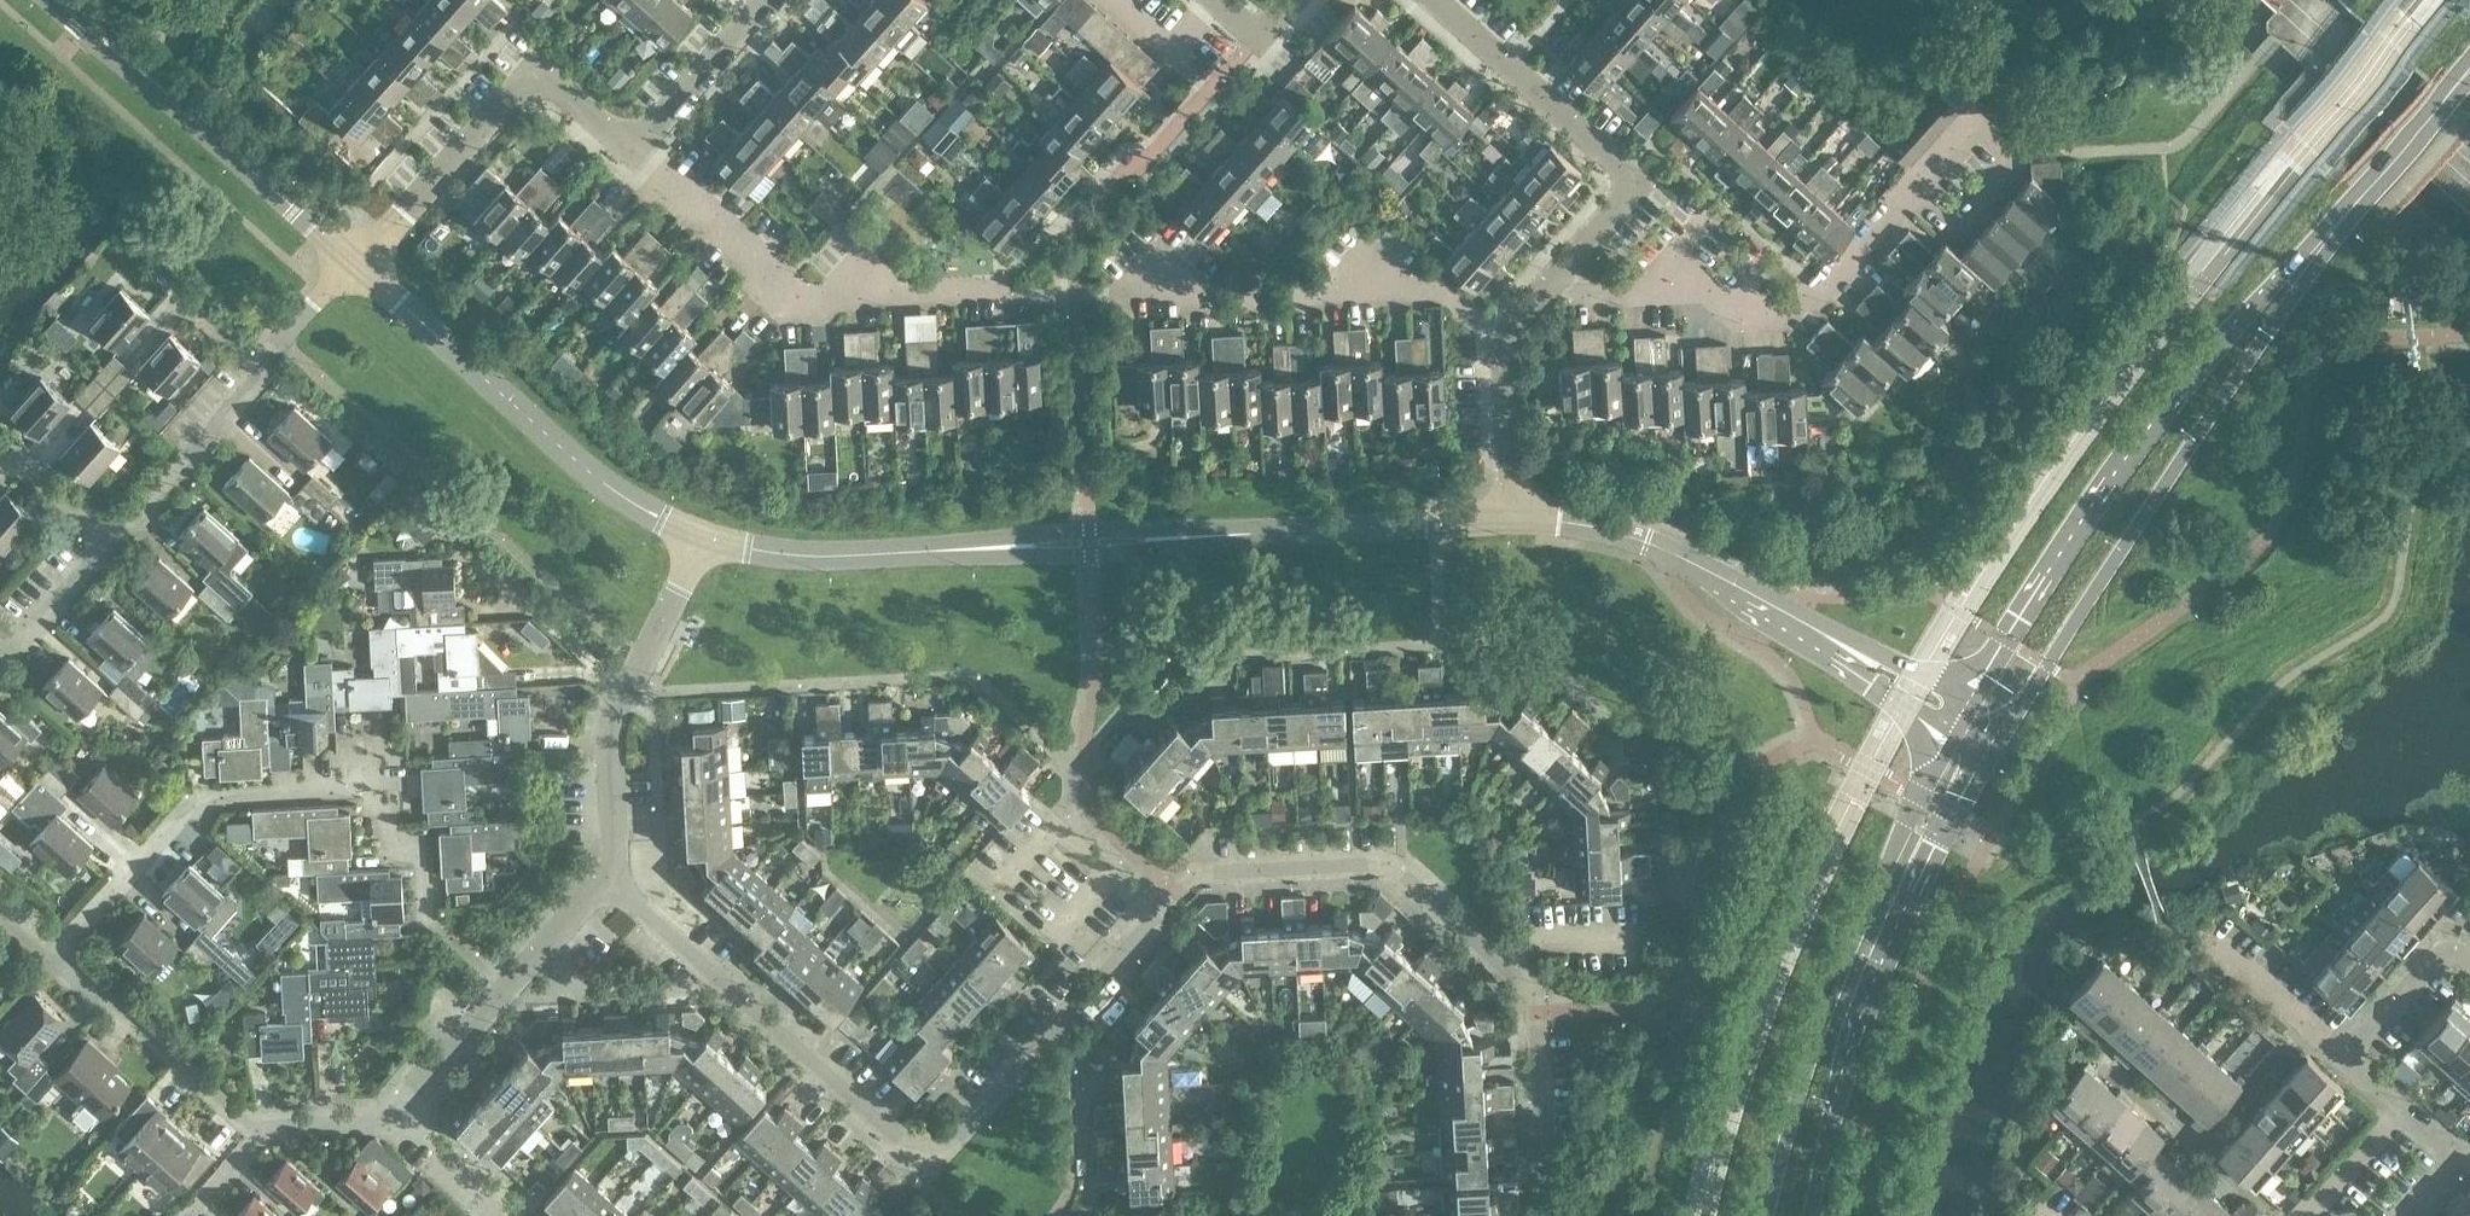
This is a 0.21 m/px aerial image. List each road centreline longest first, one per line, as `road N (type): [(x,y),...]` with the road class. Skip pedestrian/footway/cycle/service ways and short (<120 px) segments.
road 1 (residential): [(1156,917),(929,1164),(612,877)]
road 2 (secondary): [(1996,747),(2360,196)]
road 3 (residential): [(510,983),(429,914),(424,874),(378,824),(376,793),(193,797),(47,952)]
road 4 (secondary): [(2360,196),(2170,411),(1975,702)]
road 5 (secondary): [(1959,729),(1857,940),(1769,1215)]
road 6 (secondary): [(1810,1215),(1841,1089),(1886,969),(1996,747)]
road 7 (residential): [(1060,297),(826,295),(767,268),(628,139)]
road 8 (tertiary): [(703,541),(620,496),(357,258)]
road 9 (residential): [(1501,339),(1439,285),(1095,295)]
road 10 (residential): [(1914,194),(1812,305),(1781,313),(1703,293),(1589,295),(1550,287)]
road 11 (residential): [(1550,287),(1617,211),(1622,178),(1429,0)]
road 12 (residential): [(628,139),(535,66),(357,258)]
road 13 (residential): [(703,541),(630,680),(611,750),(612,877)]
road 14 (residential): [(1469,935),(1394,870),(1180,890),(1156,917)]
road 15 (tertiary): [(1822,632),(1648,542),(1500,520)]
road 16 (residential): [(1539,1215),(1534,1011),(1469,935)]
road 17 (tertiary): [(948,549),(1089,556),(1233,533)]
road 18 (tertiary): [(1233,533),(1089,529),(948,549)]
road 19 (residential): [(256,1132),(47,952)]
road 20 (tertiary): [(1500,520),(1233,533)]
road 21 (tertiary): [(357,258),(159,85)]
road 22 (residential): [(1914,194),(1948,223),(2010,157),(1975,127),(1927,180)]
road 23 (residential): [(105,547),(266,371),(257,364)]
road 24 (tertiary): [(948,549),(810,556),(703,541)]
road 25 (residential): [(762,0),(628,139)]
road 26 (residential): [(2344,1057),(2201,939)]
road 27 (residential): [(2469,956),(2451,940),(2344,1057)]
road 28 (residential): [(1500,520),(1501,339)]
road 29 (residential): [(1469,935),(1647,921)]
road 30 (tertiary): [(1822,632),(1870,684),(1959,729)]
road 31 (tertiary): [(1975,702),(1894,658),(1822,632)]
road 32 (residential): [(510,983),(400,1108)]
road 33 (residential): [(400,1108),(508,1202),(508,1215)]
road 34 (secondary): [(2360,196),(2461,79)]
road 35 (residential): [(2416,1215),(2464,1159),(2404,1105)]
road 36 (residential): [(612,877),(510,983)]
road 37 (residential): [(1112,881),(1052,833),(1004,884)]
road 38 (residential): [(256,1132),(400,1108)]
road 39 (residential): [(2404,1105),(2309,1215)]
road 40 (residential): [(0,633),(34,624),(105,547)]
road 41 (tertiary): [(50,0),(75,28),(159,85)]
road 42 (residential): [(269,351),(273,336),(357,258)]
road 43 (residential): [(105,547),(12,460)]
road 44 (residential): [(1124,0),(1173,42),(1212,0)]

